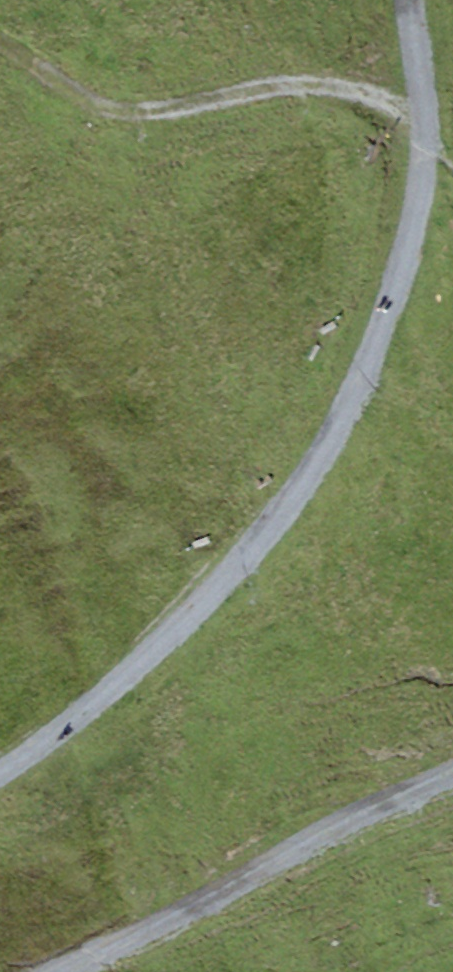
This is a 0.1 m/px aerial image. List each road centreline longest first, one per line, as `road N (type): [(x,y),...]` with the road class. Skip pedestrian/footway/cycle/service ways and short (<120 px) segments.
road 1 (track): [(425,114),(375,374),(257,564),(82,732),(0,780)]
road 2 (track): [(0,46),(106,113),(312,83),(425,114)]
road 3 (track): [(452,777),(89,971)]

